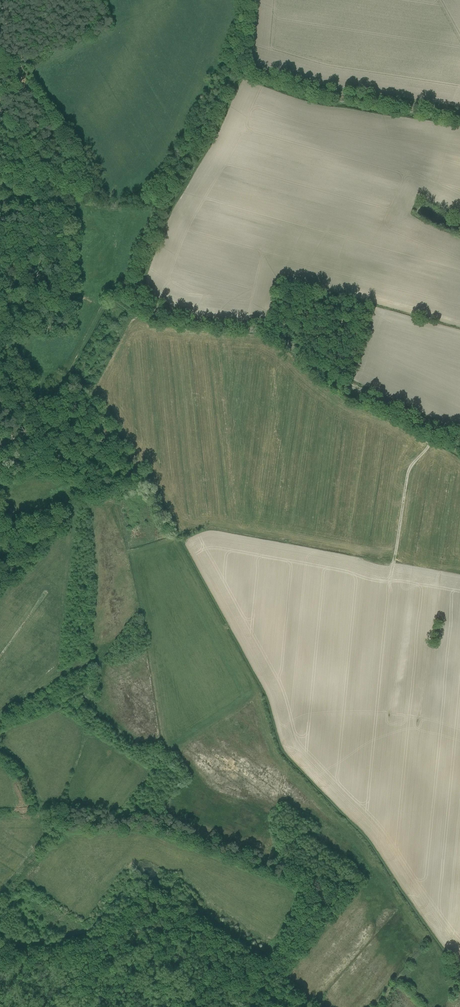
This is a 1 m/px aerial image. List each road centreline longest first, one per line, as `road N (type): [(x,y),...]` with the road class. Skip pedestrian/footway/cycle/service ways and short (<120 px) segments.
road 1 (track): [(459,113),(320,92),(249,69),(235,75),(159,206),(128,280),(156,306),(190,320),(265,329),(350,386),(459,437)]
road 2 (track): [(0,746),(22,767),(47,818),(154,819),(317,884),(257,1006)]
road 3 (track): [(0,202),(163,200)]
road 4 (track): [(436,427),(408,473),(394,560)]

